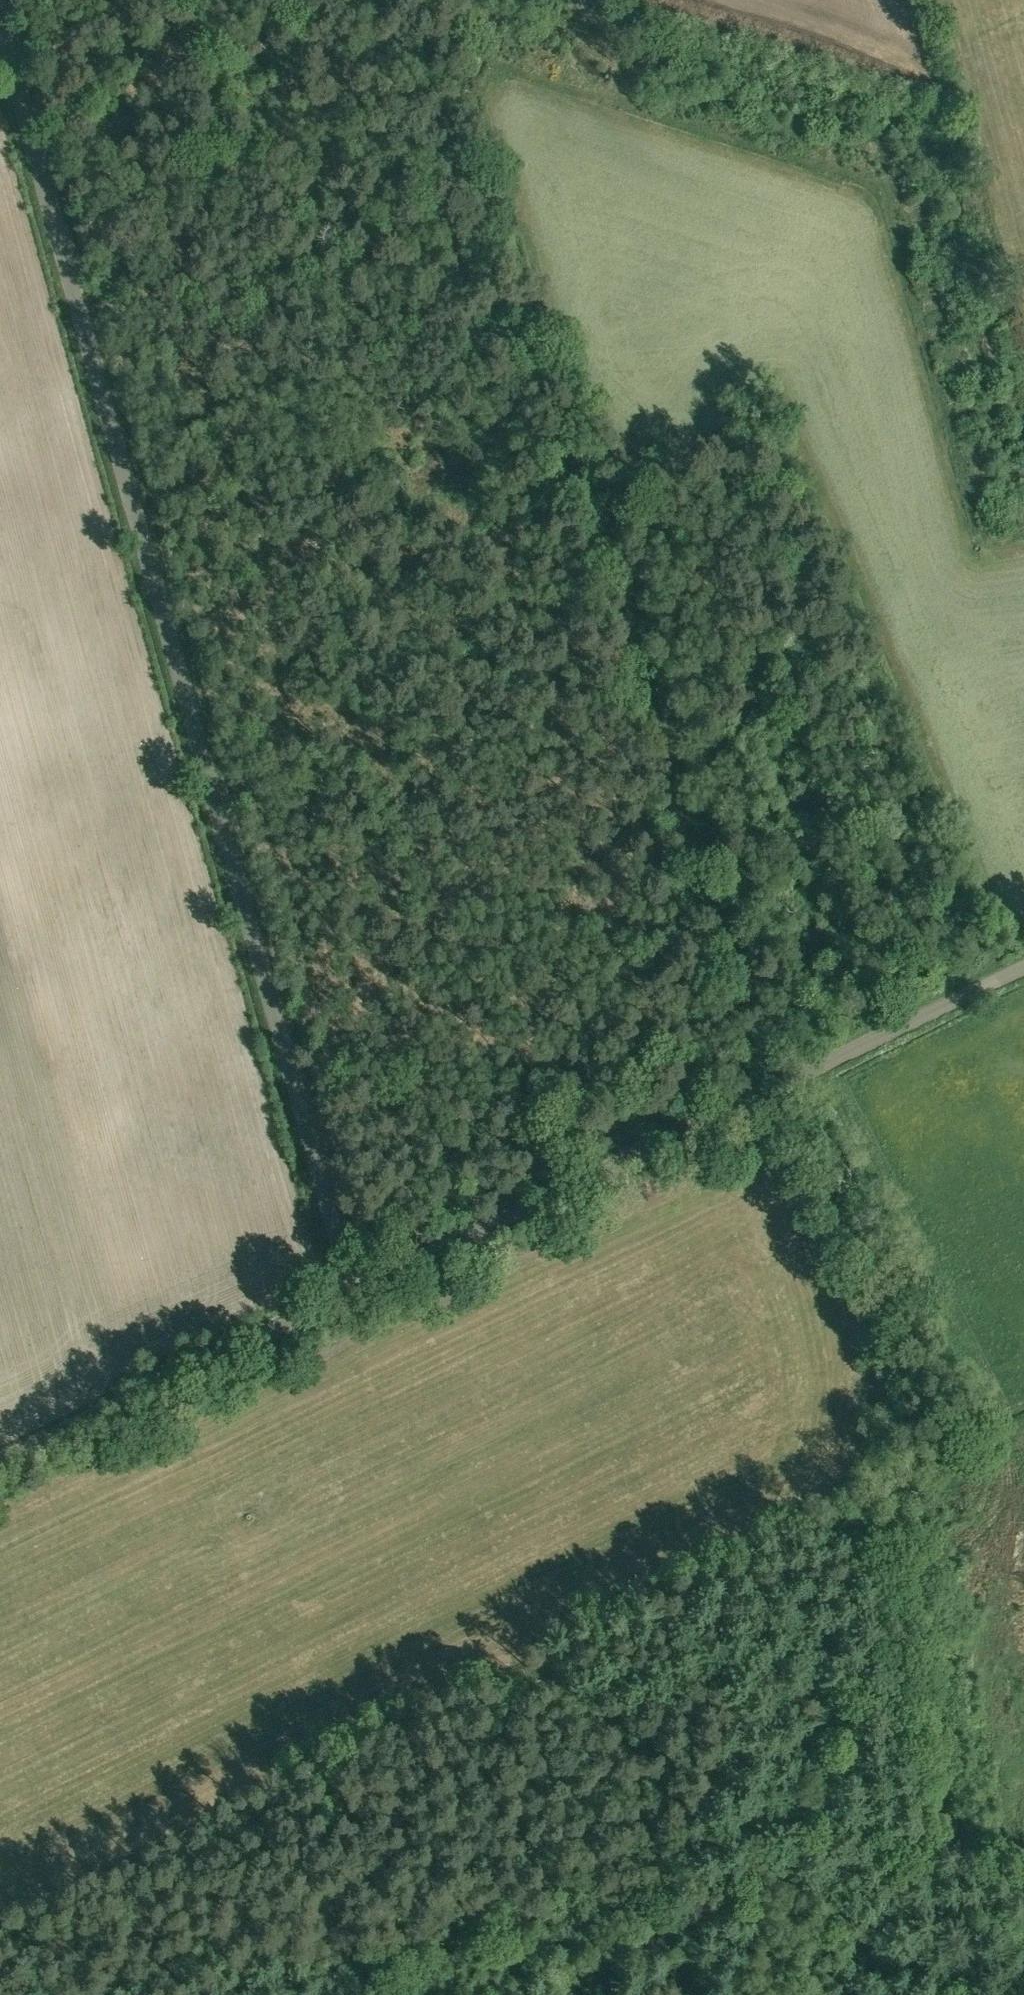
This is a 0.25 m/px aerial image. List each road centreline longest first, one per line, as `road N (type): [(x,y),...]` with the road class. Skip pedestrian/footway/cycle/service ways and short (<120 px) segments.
road 1 (unclassified): [(357,1290),(0,31)]
road 2 (unclassified): [(357,1290),(1023,967)]
road 3 (unclassified): [(0,1459),(357,1290)]

